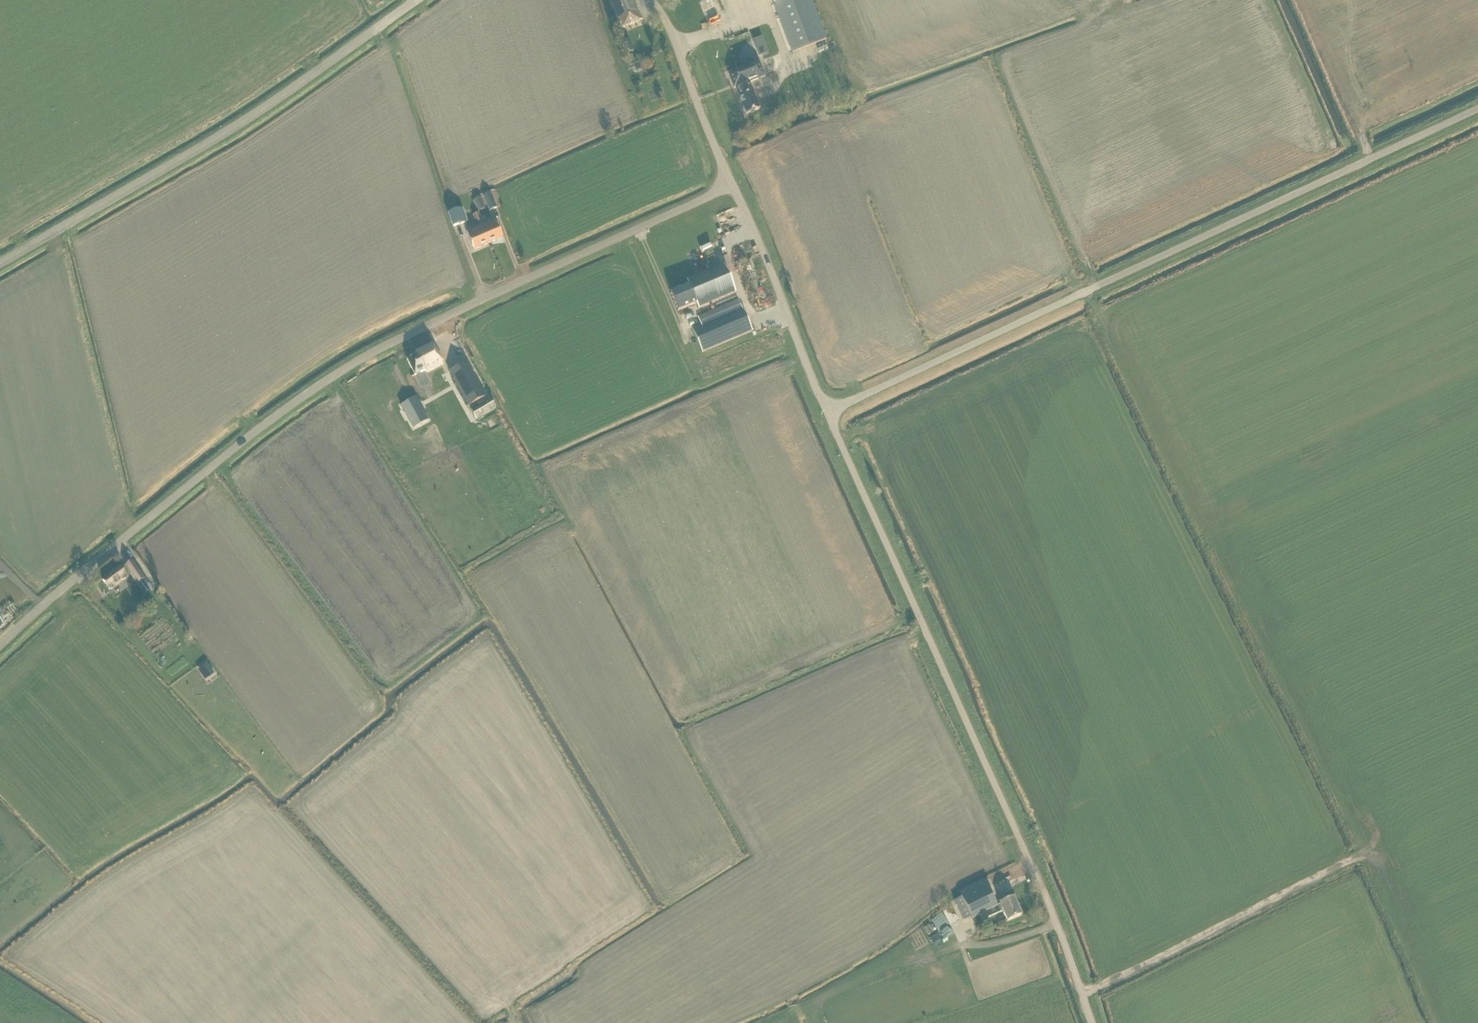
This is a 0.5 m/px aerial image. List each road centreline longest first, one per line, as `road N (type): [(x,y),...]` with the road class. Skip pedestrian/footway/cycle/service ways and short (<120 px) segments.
road 1 (unclassified): [(0,646),(335,376),(731,186)]
road 2 (unclassified): [(826,413),(1477,109)]
road 3 (unclassified): [(1092,1022),(1044,893),(826,413)]
road 4 (tertiary): [(0,264),(255,114),(417,0)]
road 5 (unclassified): [(826,413),(731,186)]
road 6 (unclassified): [(731,186),(650,0)]

